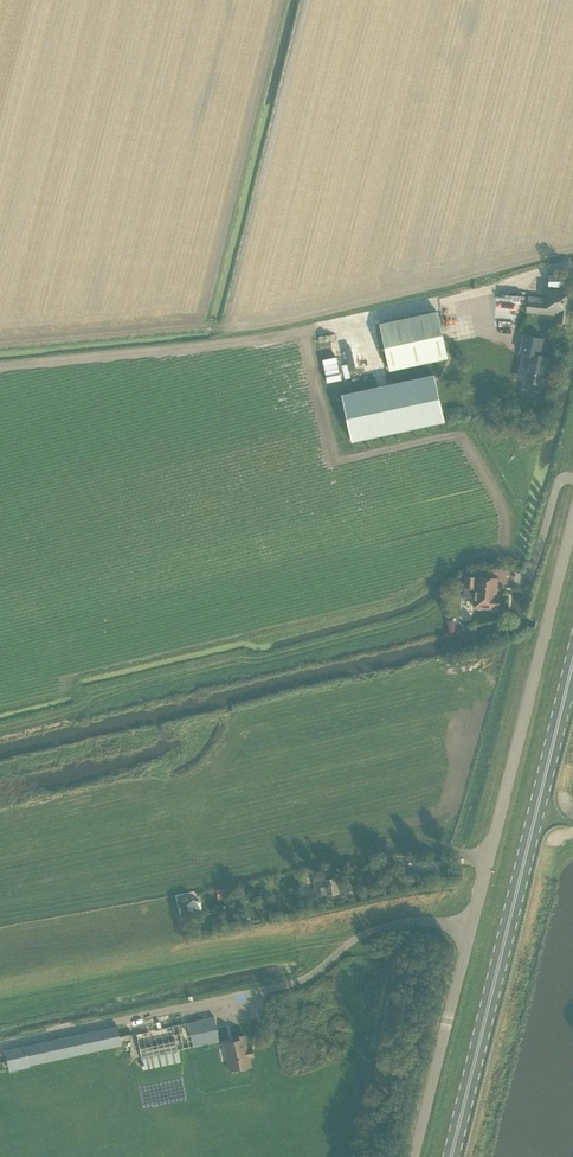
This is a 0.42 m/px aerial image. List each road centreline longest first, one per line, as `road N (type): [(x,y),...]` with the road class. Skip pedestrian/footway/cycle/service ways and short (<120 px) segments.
road 1 (unclassified): [(414,1156),(572,522)]
road 2 (primary): [(451,1156),(572,660)]

